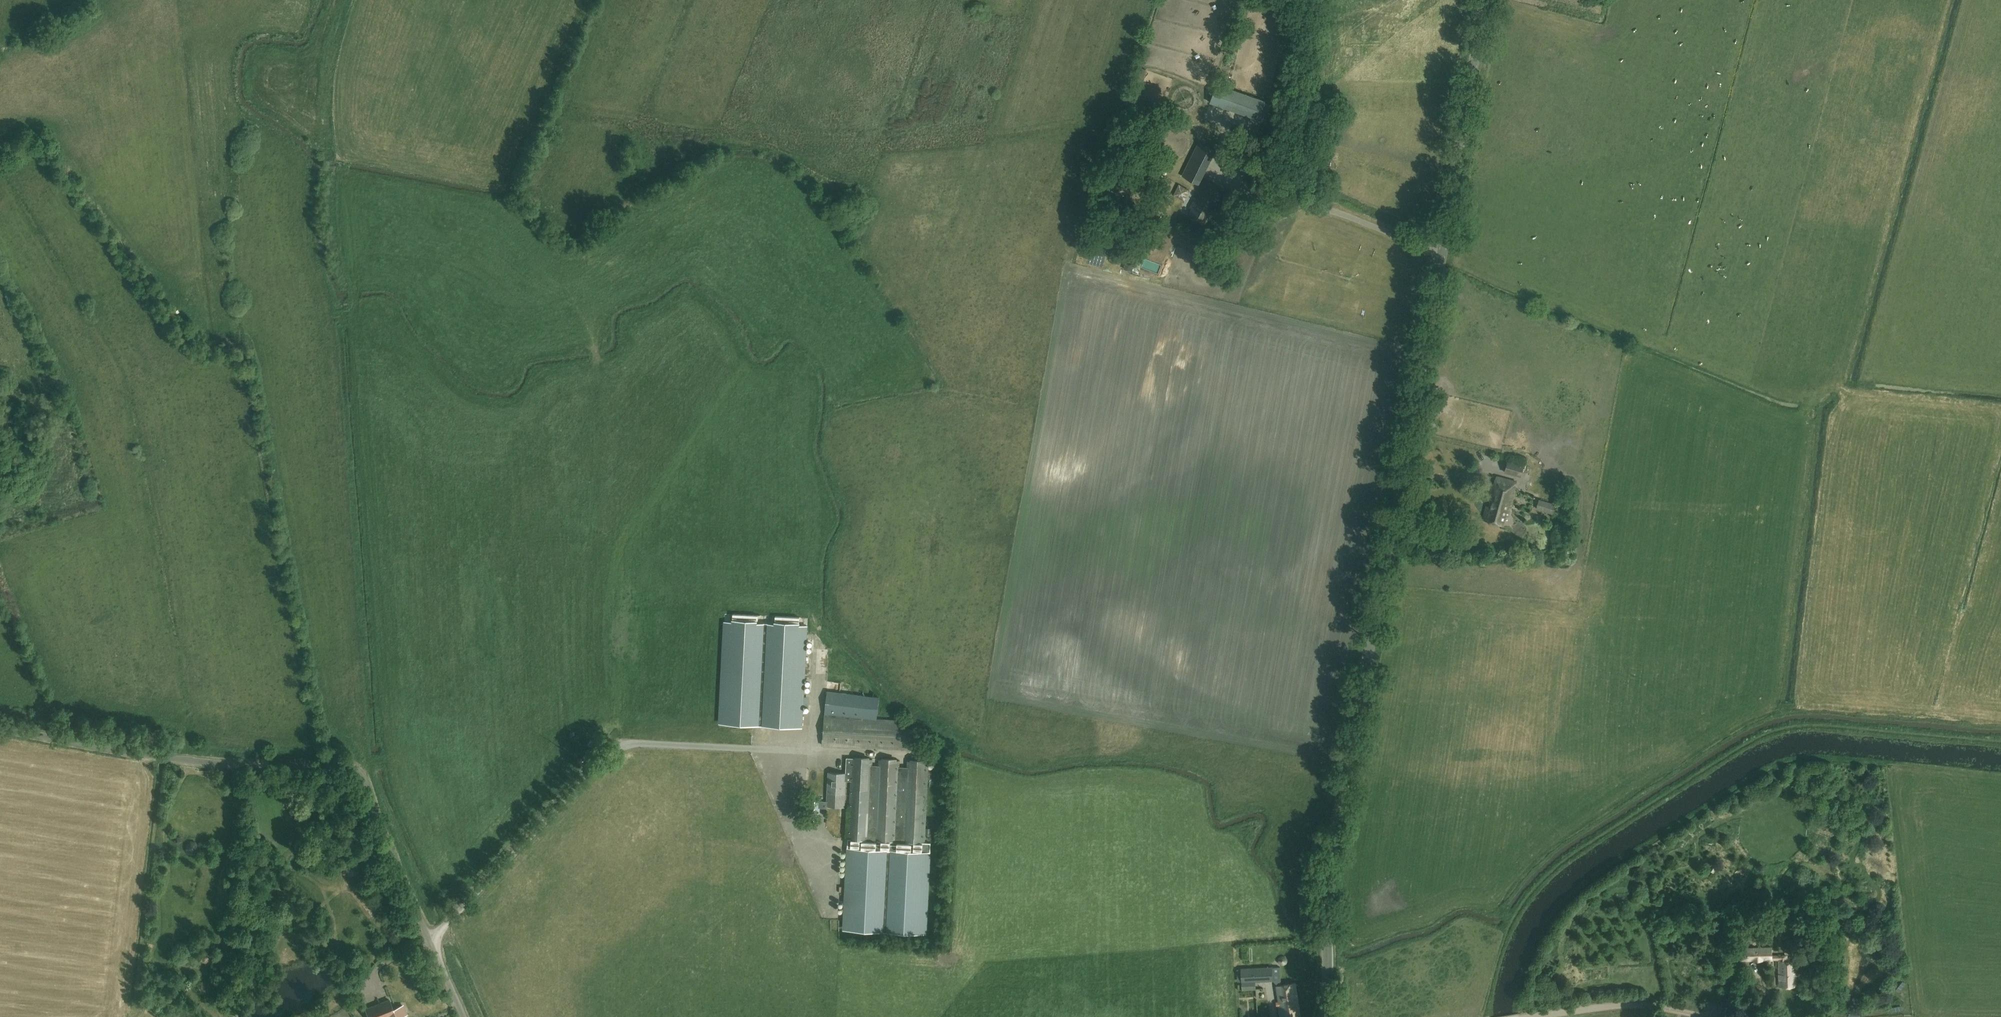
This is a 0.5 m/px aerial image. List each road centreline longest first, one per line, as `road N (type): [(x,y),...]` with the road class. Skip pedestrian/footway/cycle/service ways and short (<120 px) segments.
road 1 (tertiary): [(1323,1016),(1334,838),(1484,0)]
road 2 (unclassified): [(463,1016),(354,767),(171,758),(0,728)]
road 3 (unclassified): [(1694,1016),(1619,1005),(1531,1016)]

